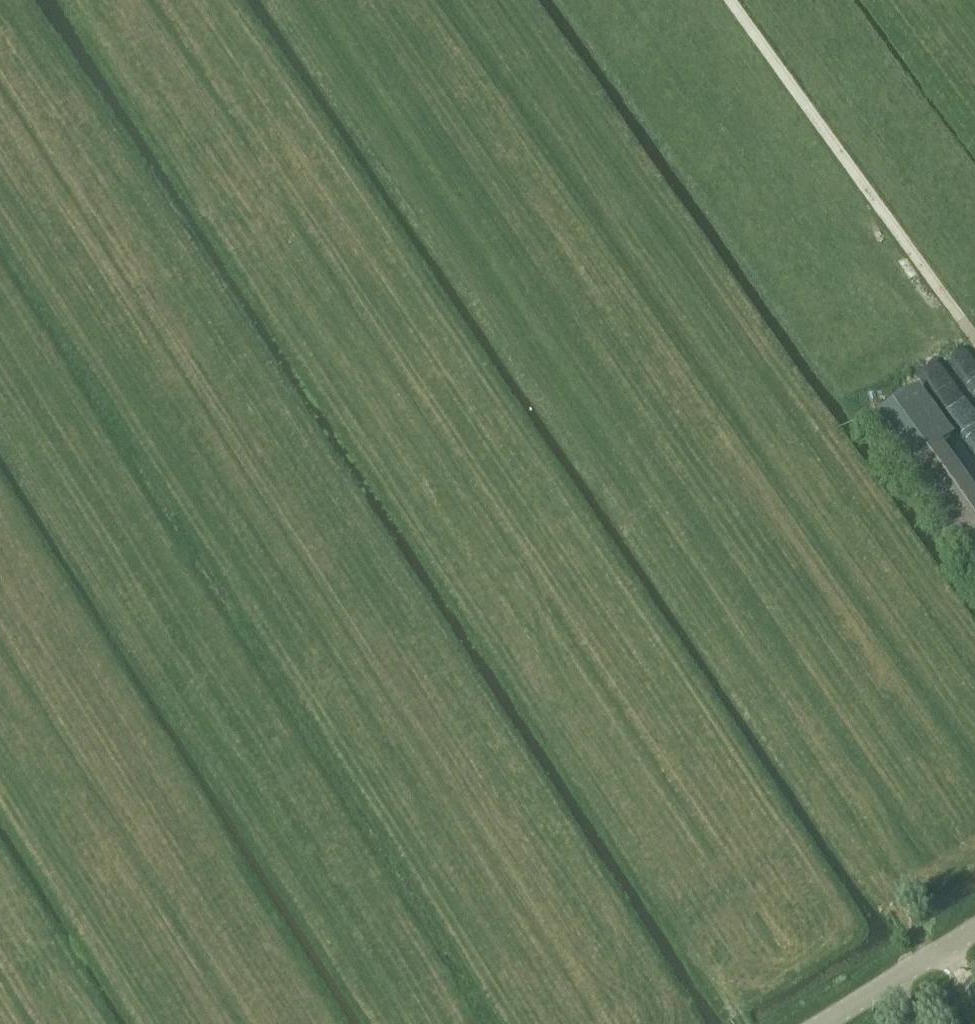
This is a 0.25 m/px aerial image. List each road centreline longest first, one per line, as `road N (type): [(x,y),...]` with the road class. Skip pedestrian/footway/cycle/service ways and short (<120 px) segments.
road 1 (track): [(974,335),(736,0)]
road 2 (unclassified): [(824,1023),(974,931)]

